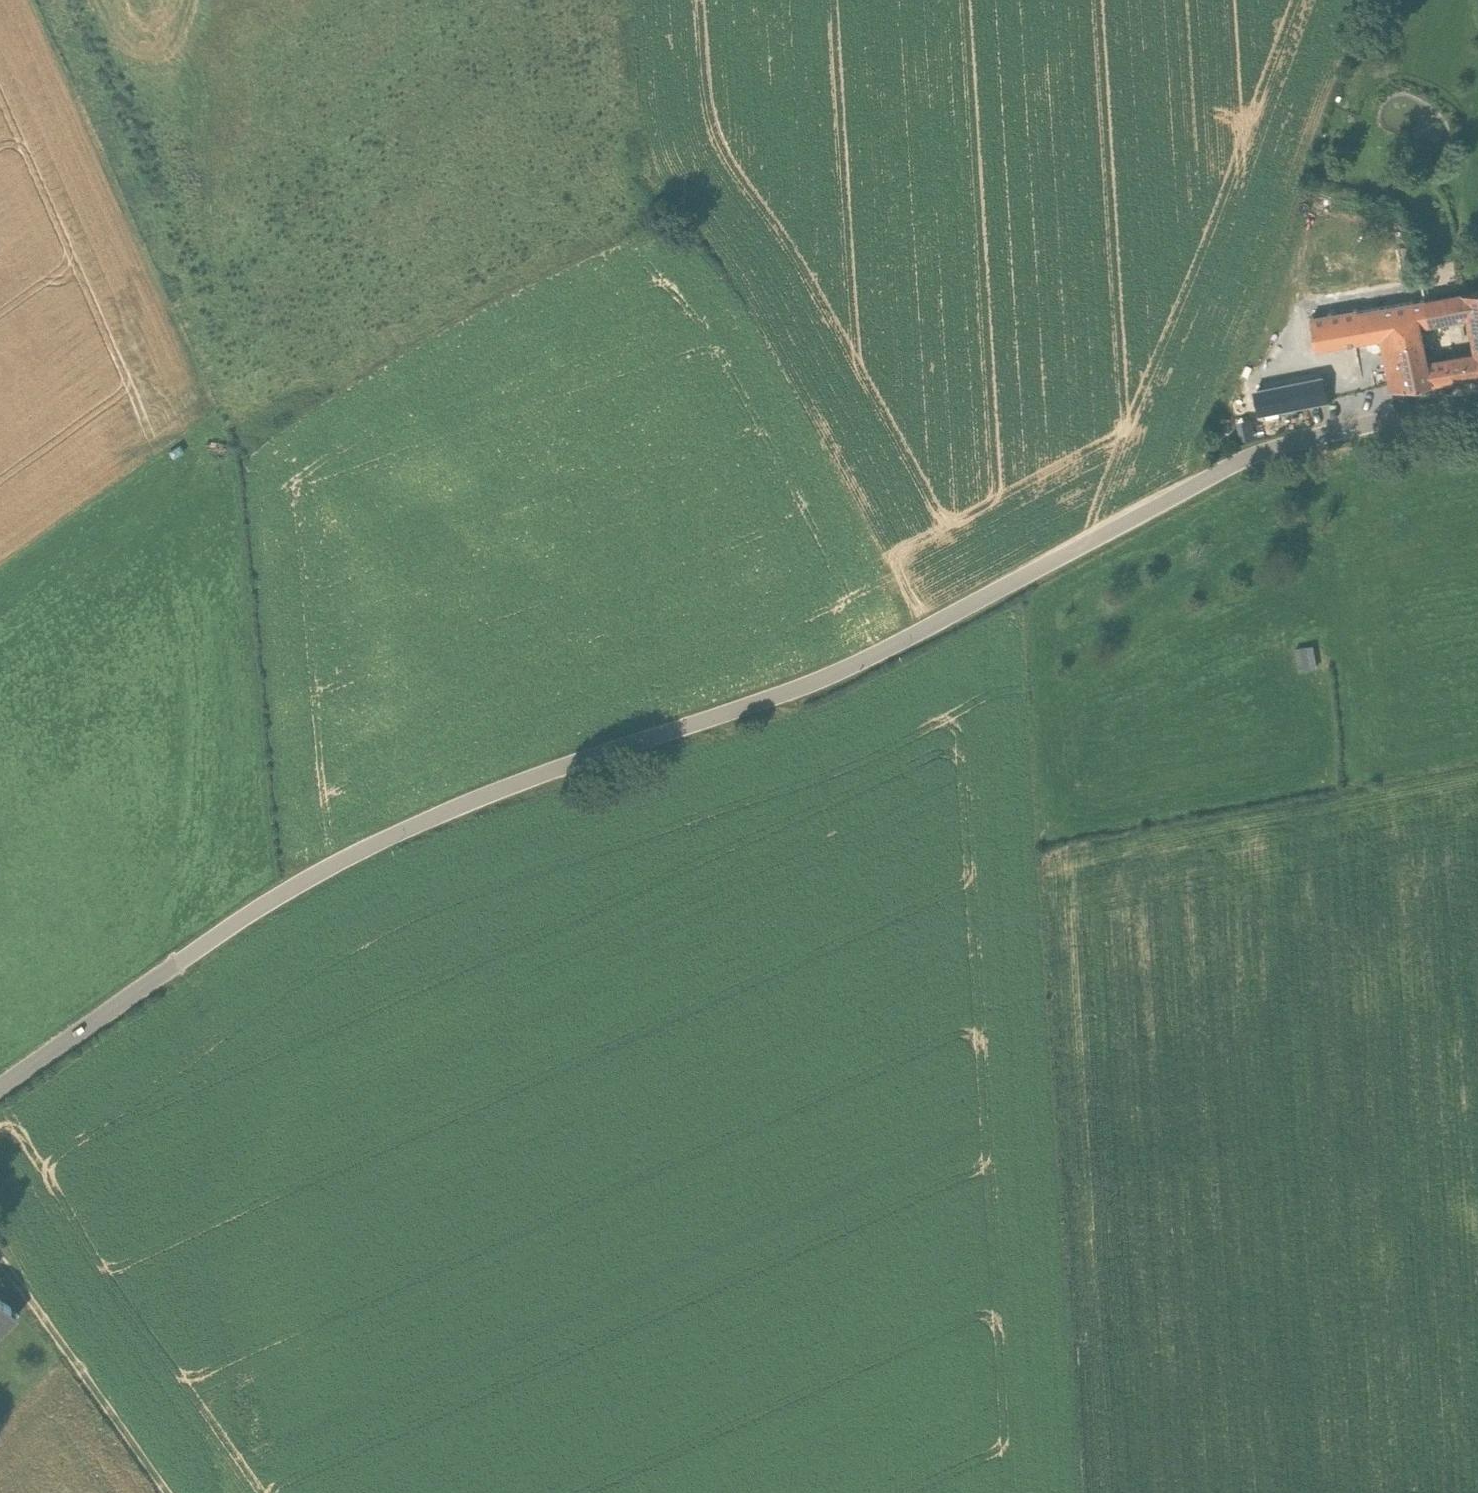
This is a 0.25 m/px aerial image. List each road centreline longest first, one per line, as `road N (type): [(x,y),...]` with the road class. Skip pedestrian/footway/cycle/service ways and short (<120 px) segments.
road 1 (unclassified): [(0,1088),(261,907),(403,830),(825,678),(1243,460),(1346,429),(1477,404)]
road 2 (track): [(167,1492),(0,1260)]

